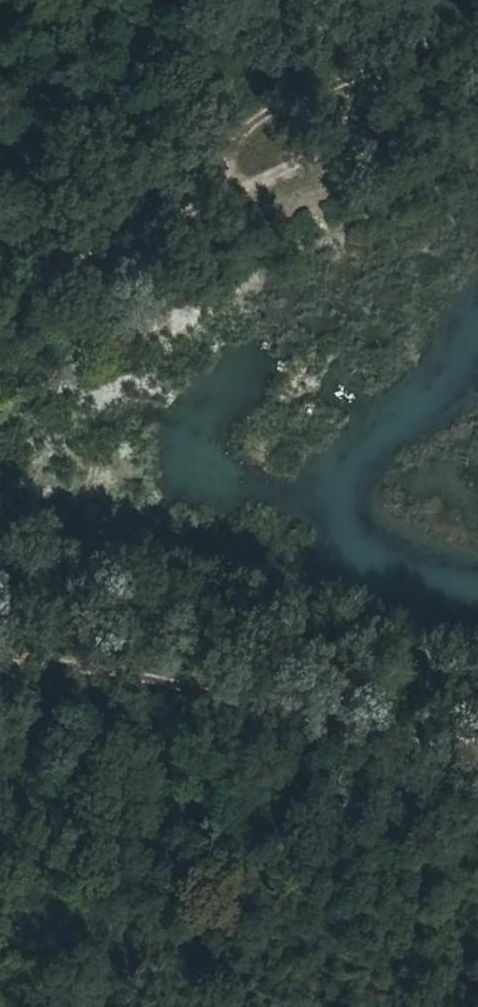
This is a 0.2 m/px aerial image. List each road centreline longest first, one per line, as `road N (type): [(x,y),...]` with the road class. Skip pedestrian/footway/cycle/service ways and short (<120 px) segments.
road 1 (track): [(436,0),(423,33),(330,148),(0,287)]
road 2 (track): [(0,651),(477,744)]

